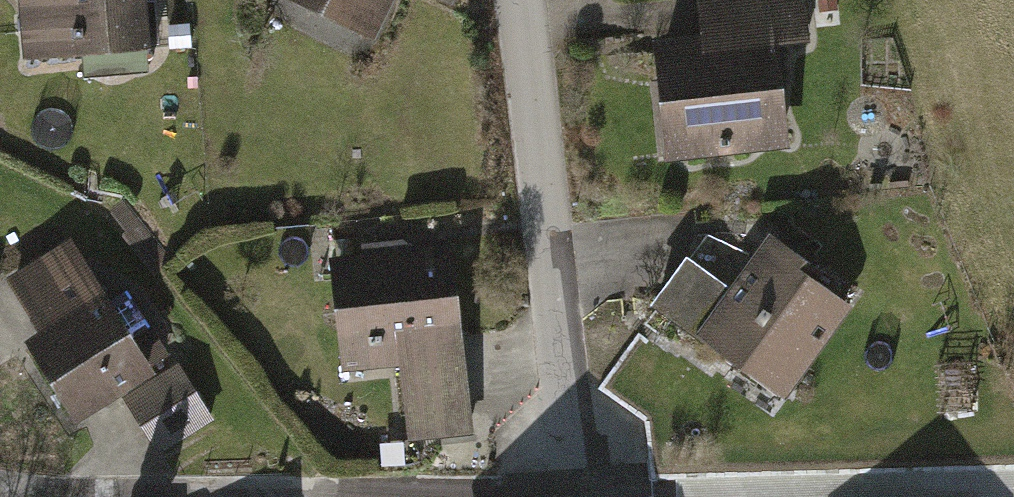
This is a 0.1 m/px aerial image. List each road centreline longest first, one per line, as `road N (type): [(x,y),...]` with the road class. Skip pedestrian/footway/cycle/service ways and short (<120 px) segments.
road 1 (residential): [(579,496),(16,490),(1,496)]
road 2 (residential): [(522,0),(579,496)]
road 3 (residential): [(1013,487),(727,496)]

